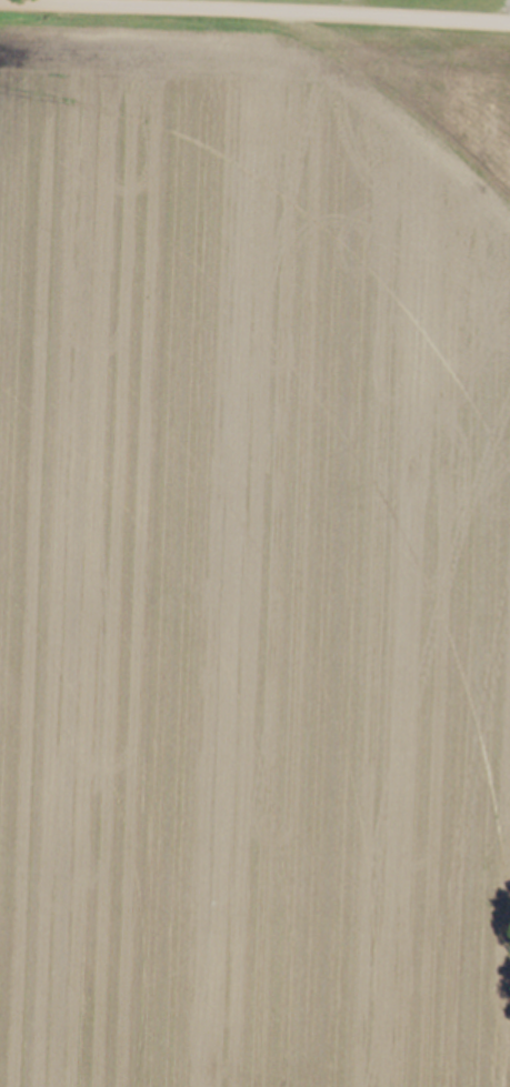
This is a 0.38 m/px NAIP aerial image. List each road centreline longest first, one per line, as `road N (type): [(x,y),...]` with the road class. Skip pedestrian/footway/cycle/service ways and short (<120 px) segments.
road 1 (residential): [(509,16),(121,0)]

